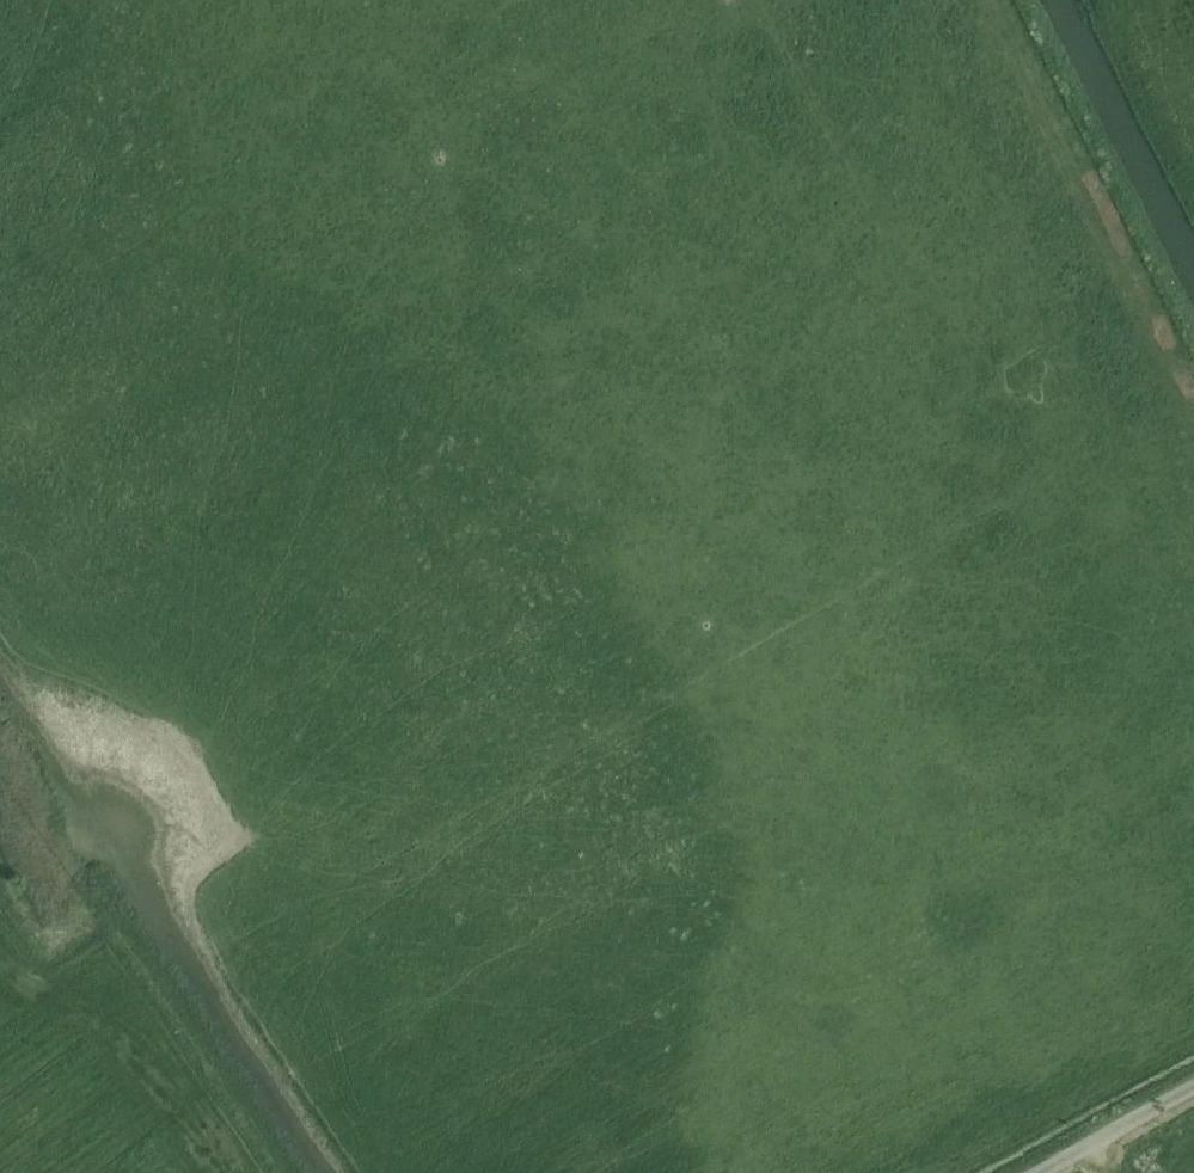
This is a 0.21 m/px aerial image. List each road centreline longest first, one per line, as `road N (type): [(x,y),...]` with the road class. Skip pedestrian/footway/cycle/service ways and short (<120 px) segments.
road 1 (unclassified): [(1049,1172),(1193,1095)]

